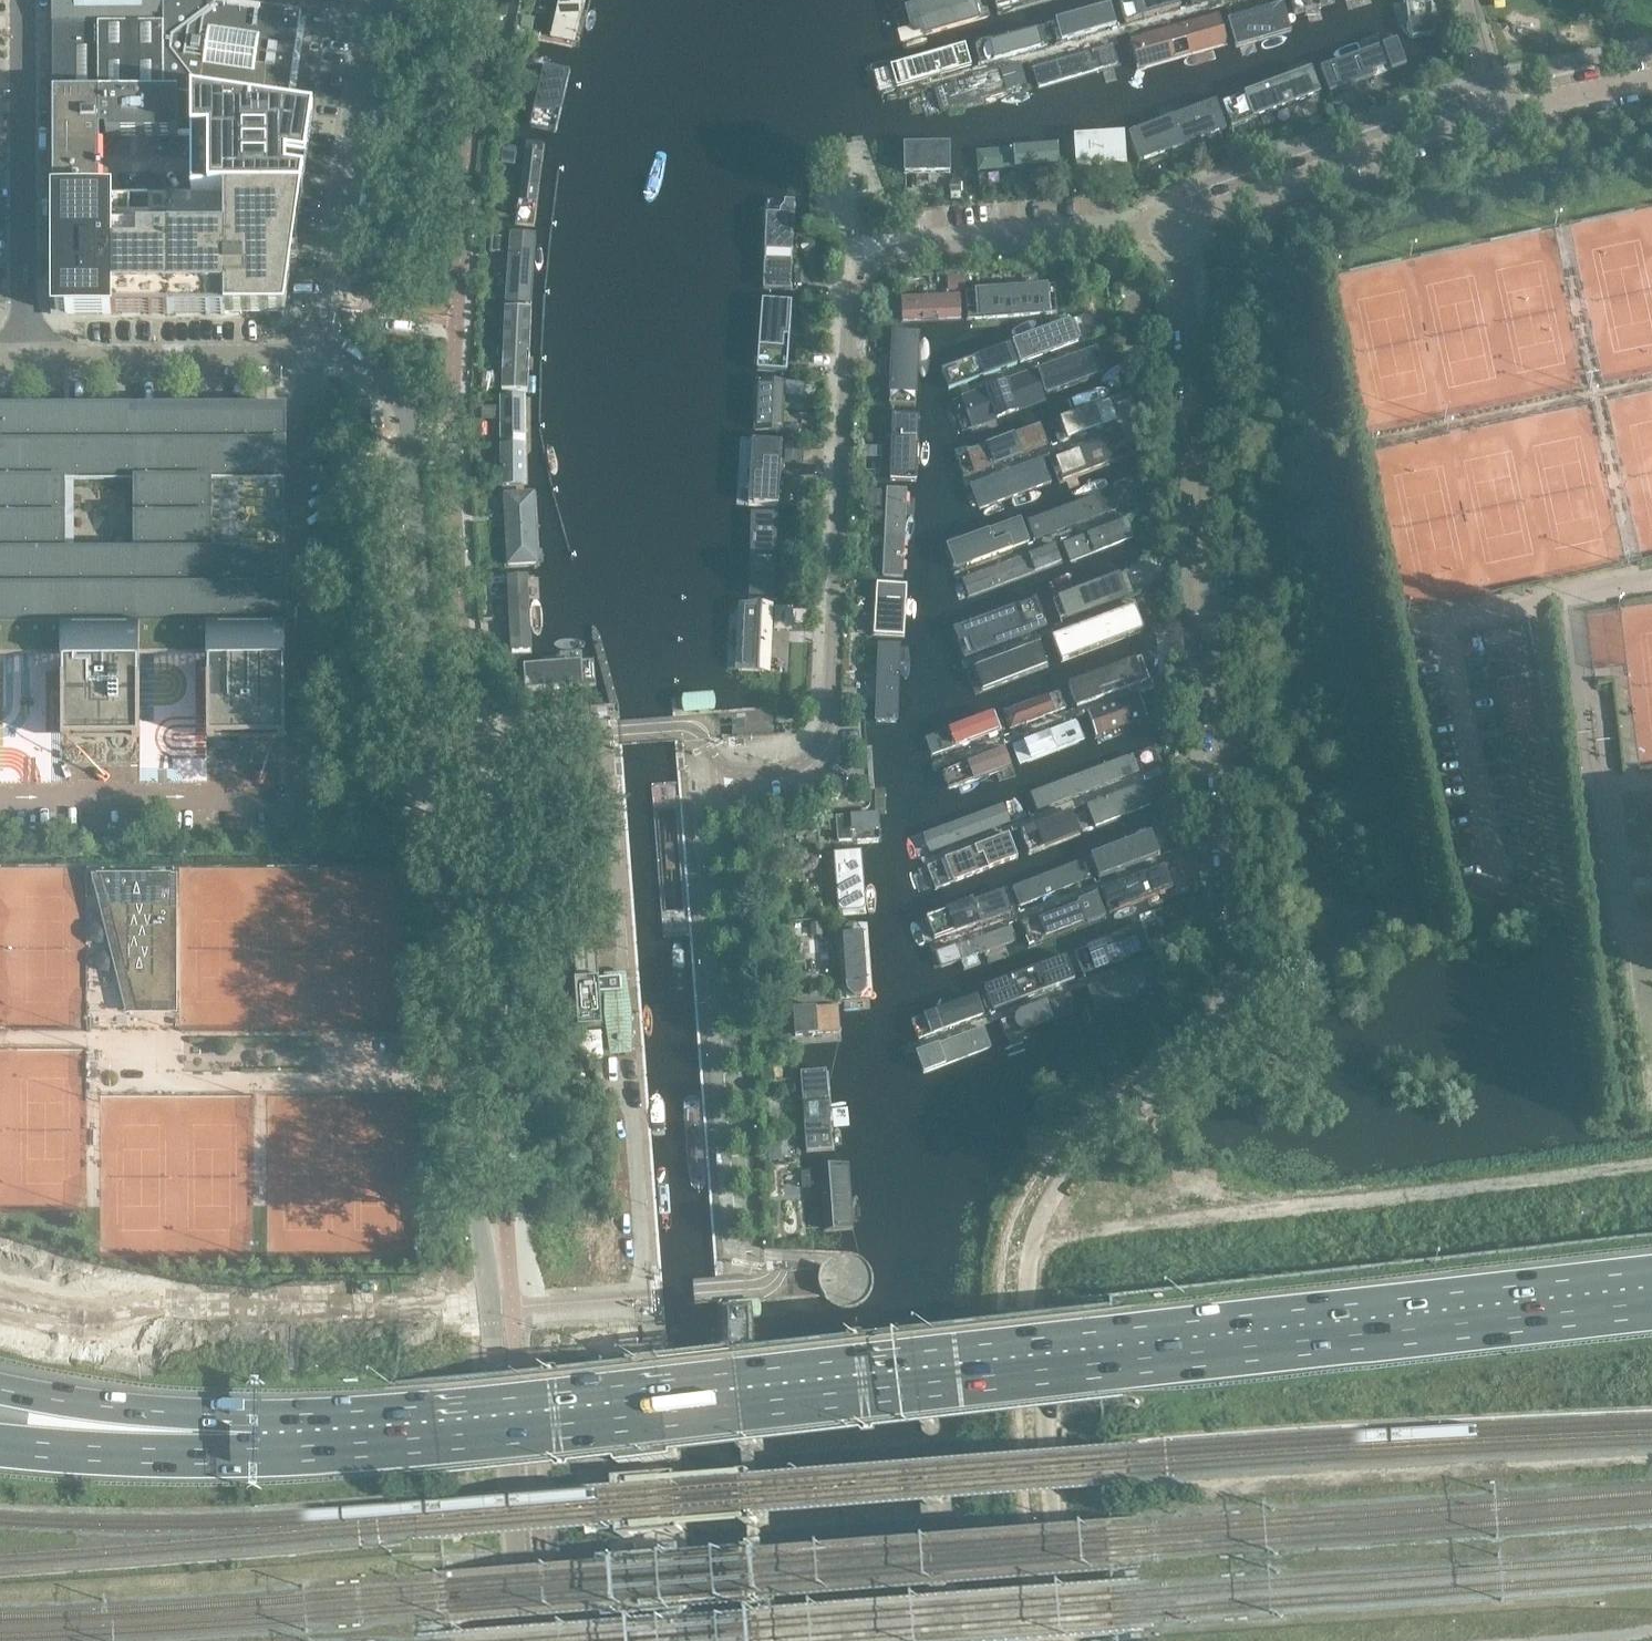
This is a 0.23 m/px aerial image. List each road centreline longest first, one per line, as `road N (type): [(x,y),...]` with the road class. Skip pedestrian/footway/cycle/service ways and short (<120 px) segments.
road 1 (motorway): [(1651,1297),(434,1431),(250,1440)]
road 2 (unclassified): [(512,1640),(402,409),(384,383),(345,364),(310,363)]
road 3 (motorway): [(1651,1205),(648,1316)]
road 4 (residential): [(1171,225),(907,253),(883,260),(856,284),(829,729),(809,758),(772,773)]
road 5 (unclassified): [(1171,225),(1184,308),(1234,928),(1229,989)]
road 6 (motorway): [(648,1316),(371,1356),(184,1360),(0,1338)]
road 7 (motorway): [(648,1316),(314,1322),(150,1310),(0,1278)]
road 8 (unclassified): [(310,363),(328,305),(373,0)]
road 9 (unclassified): [(22,0),(25,362)]
road 10 (unclassified): [(1171,225),(1489,106)]
road 11 (unclassified): [(25,362),(310,363)]
road 12 (motorway): [(250,1440),(0,1403)]
road 13 (motorway): [(250,1440),(0,1446)]
road 14 (unclassified): [(1489,106),(1651,73)]

